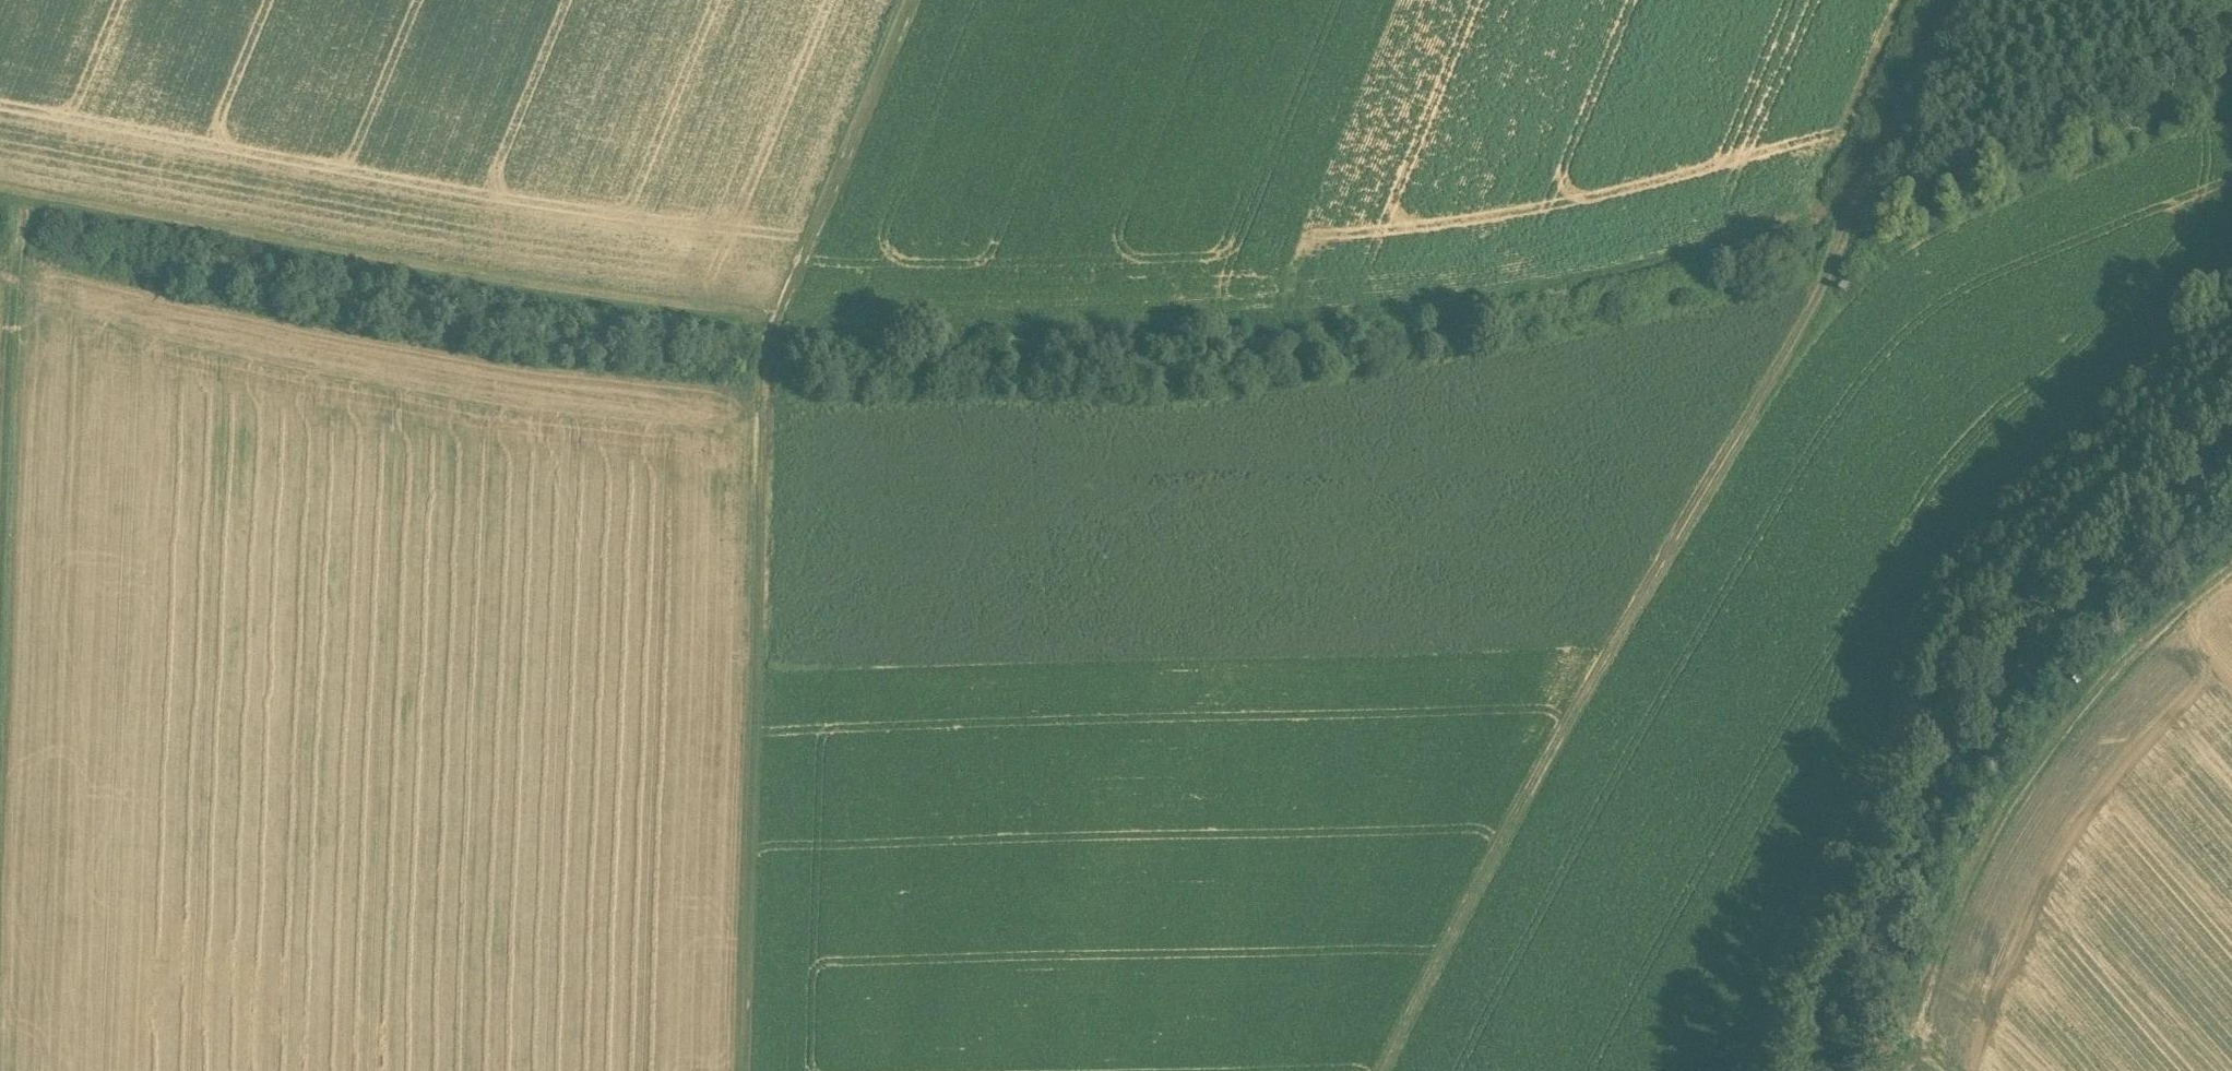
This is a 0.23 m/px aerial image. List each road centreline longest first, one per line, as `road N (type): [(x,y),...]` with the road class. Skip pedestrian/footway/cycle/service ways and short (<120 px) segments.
road 1 (track): [(1957,0),(1794,343),(1542,773),(1385,1070)]
road 2 (track): [(0,194),(388,272),(777,328),(916,0)]
road 3 (track): [(1863,208),(1669,261),(1416,306),(1247,321),(777,328)]
road 4 (track): [(745,1070),(766,395),(777,328)]
road 5 (track): [(1902,1070),(2006,808),(2179,606),(2231,567)]
road 6 (track): [(34,200),(20,227),(11,345),(0,698)]

